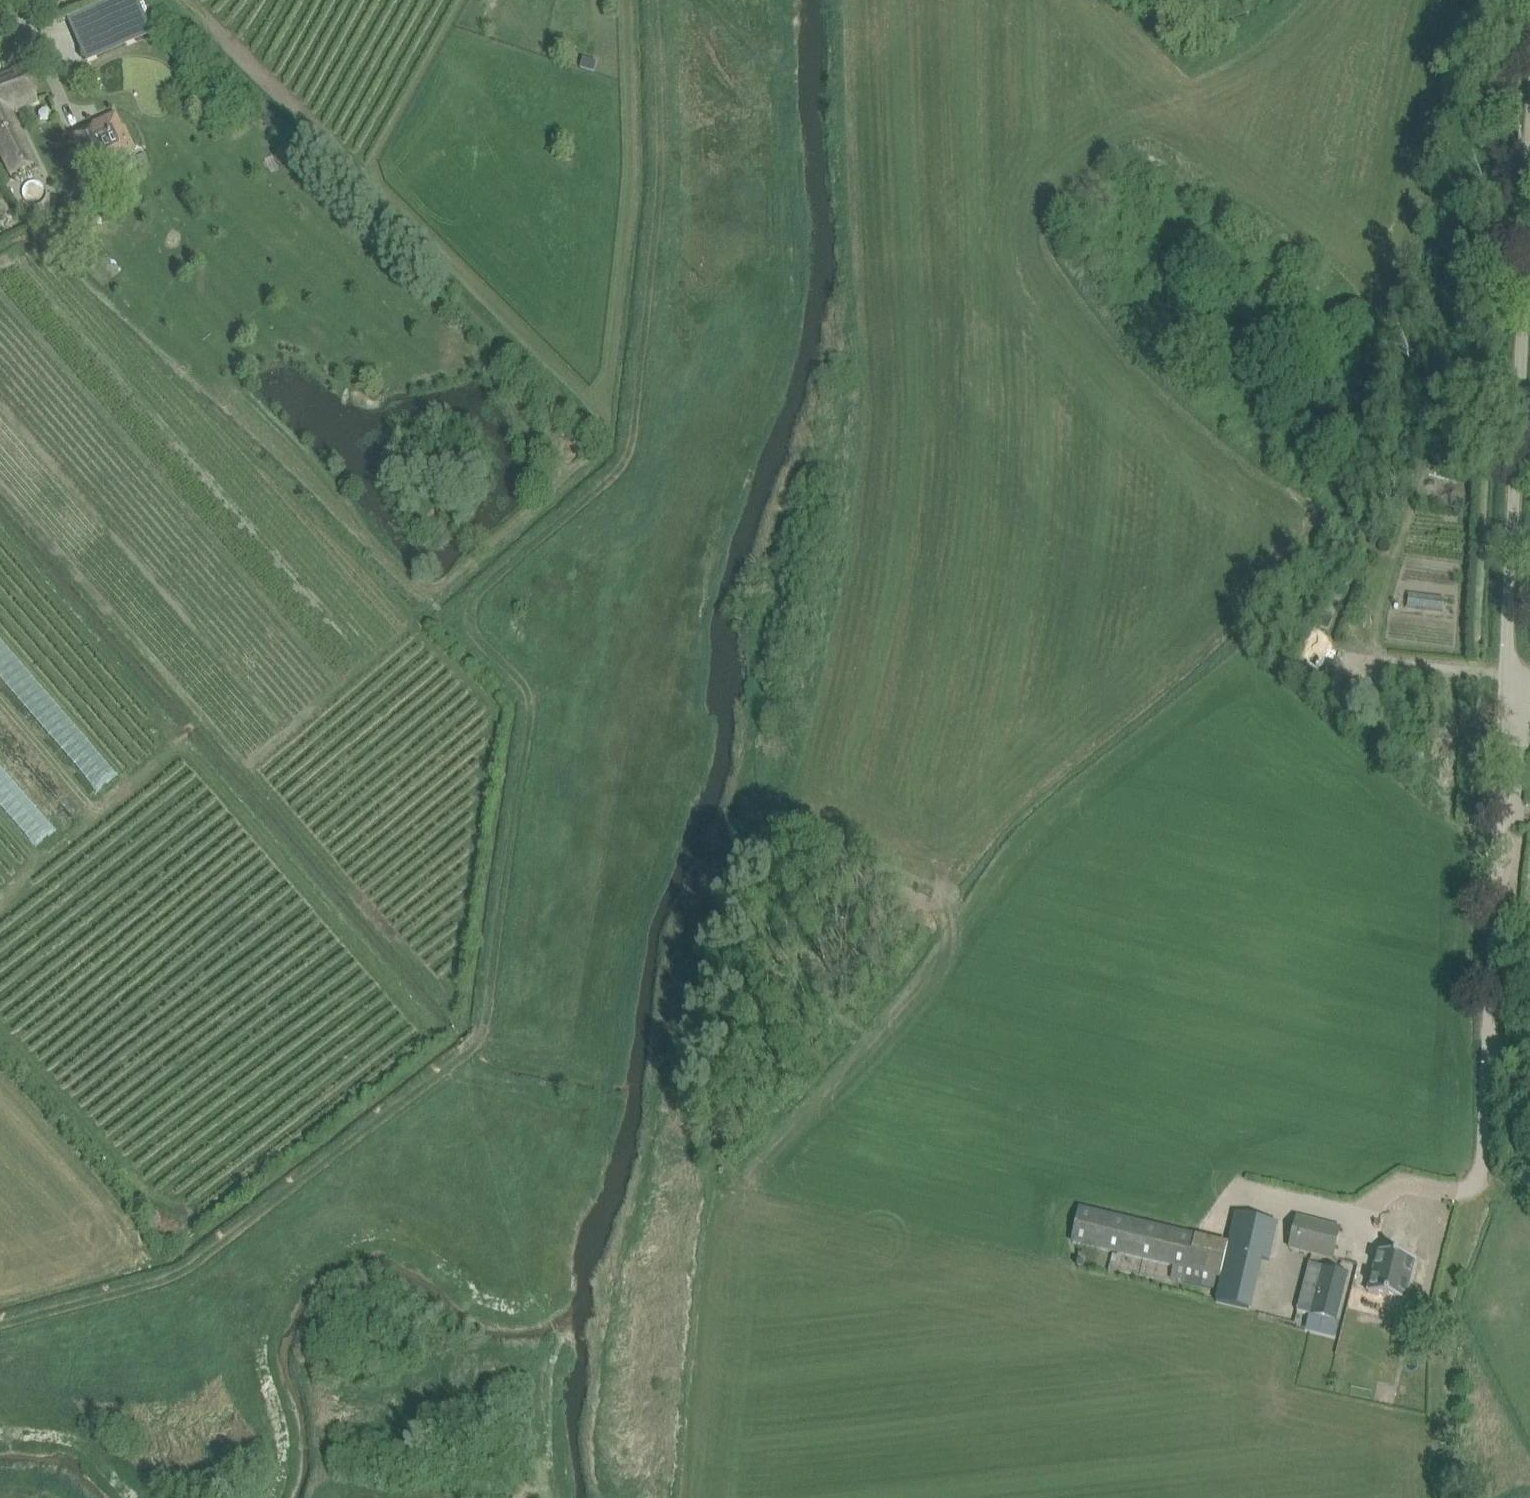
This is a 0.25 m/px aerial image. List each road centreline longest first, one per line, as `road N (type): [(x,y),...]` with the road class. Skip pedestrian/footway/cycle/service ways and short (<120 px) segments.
road 1 (residential): [(1529,187),(1481,1181)]

